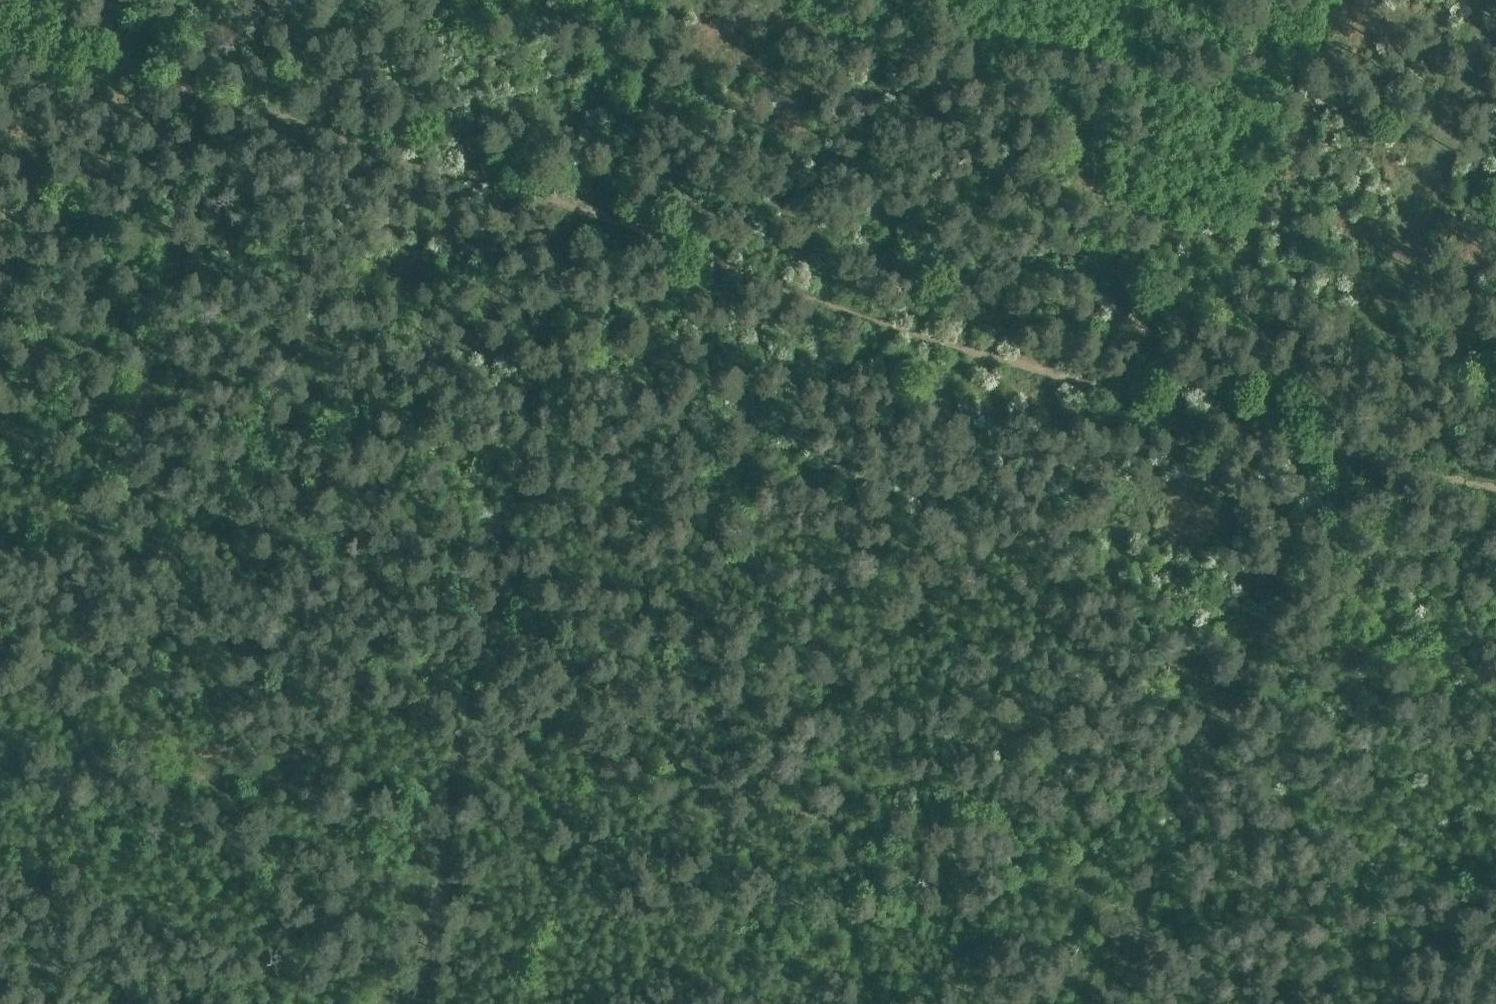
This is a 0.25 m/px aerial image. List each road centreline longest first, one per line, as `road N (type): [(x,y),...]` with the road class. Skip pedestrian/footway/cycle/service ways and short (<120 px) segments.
road 1 (track): [(1495,482),(1341,442),(0,31)]
road 2 (track): [(1099,1003),(1341,442),(1495,55)]

